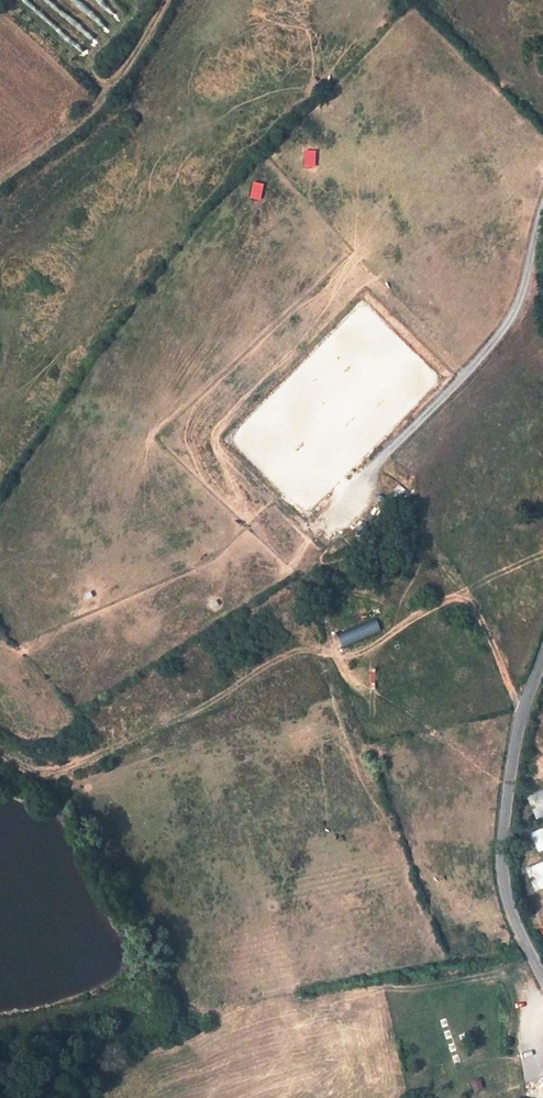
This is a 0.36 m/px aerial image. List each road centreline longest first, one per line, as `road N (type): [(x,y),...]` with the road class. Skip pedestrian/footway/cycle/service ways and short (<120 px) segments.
road 1 (residential): [(542,987),(508,909),(496,857),(521,708),(542,647)]
road 2 (track): [(167,0),(108,99),(0,182)]

